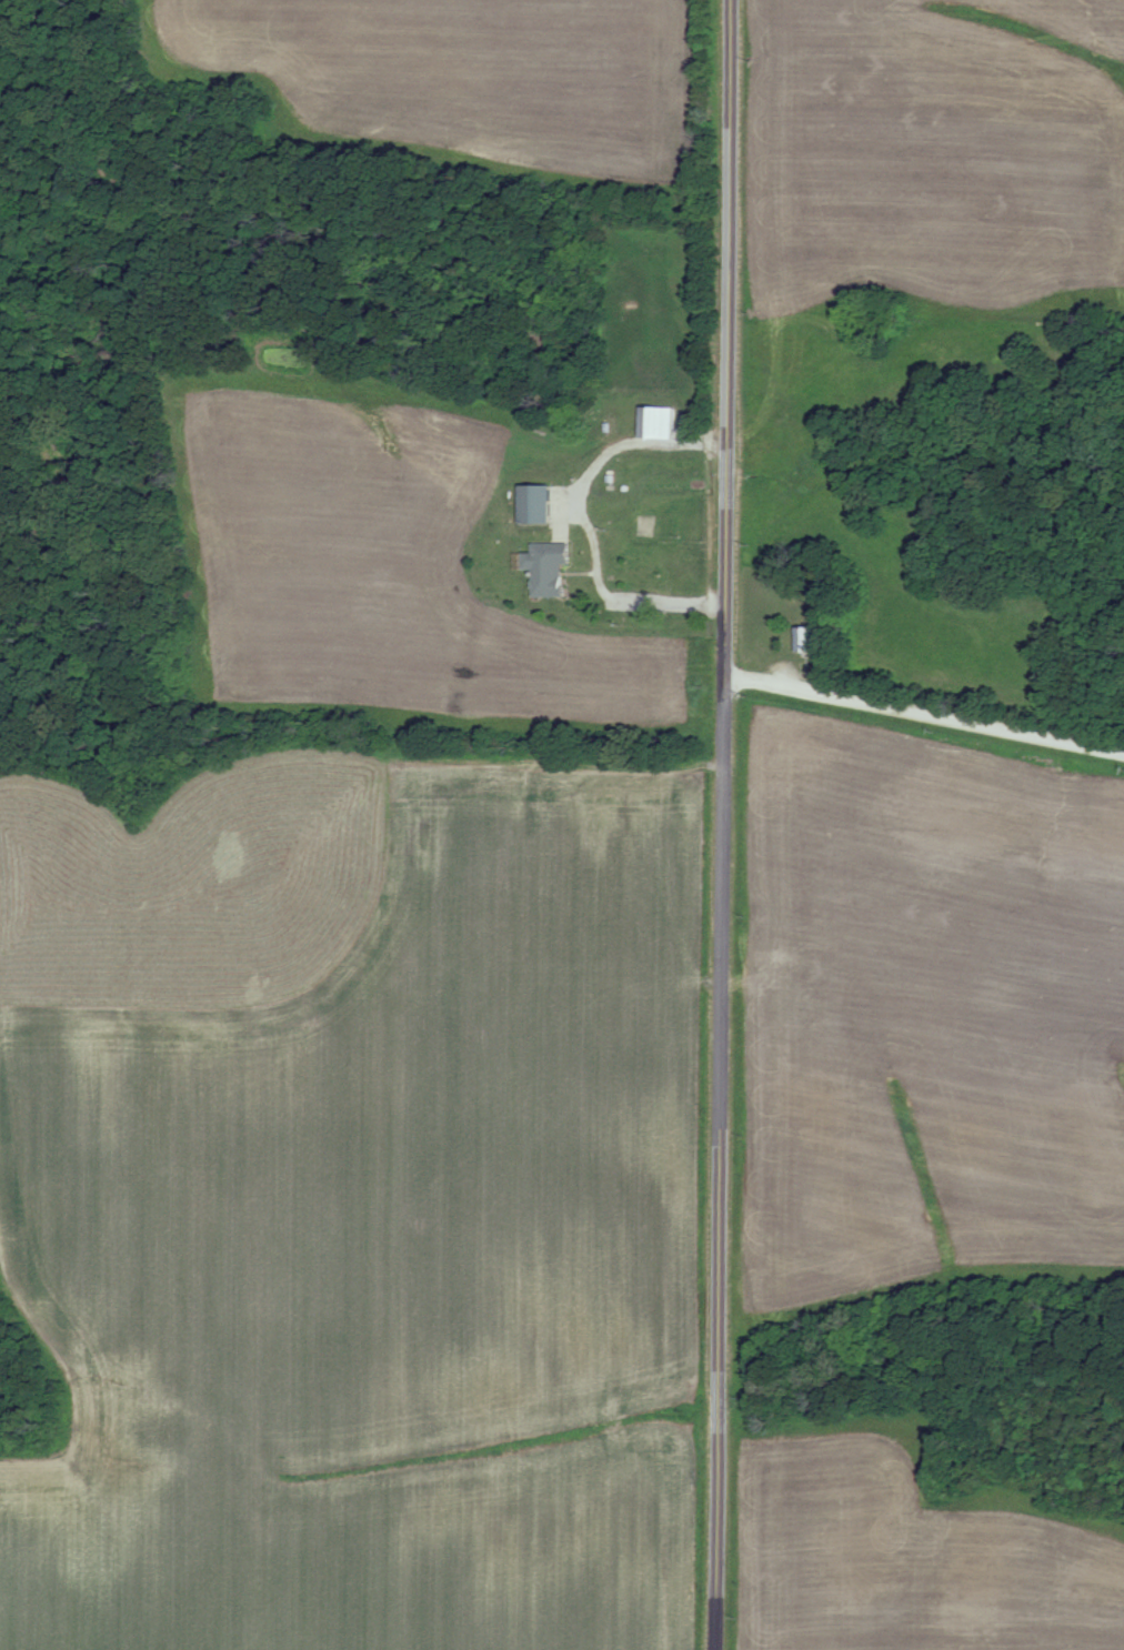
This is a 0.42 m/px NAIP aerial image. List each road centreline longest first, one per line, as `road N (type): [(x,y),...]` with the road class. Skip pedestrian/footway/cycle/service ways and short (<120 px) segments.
road 1 (secondary): [(719,1649),(735,0)]
road 2 (residential): [(1123,760),(727,677)]

